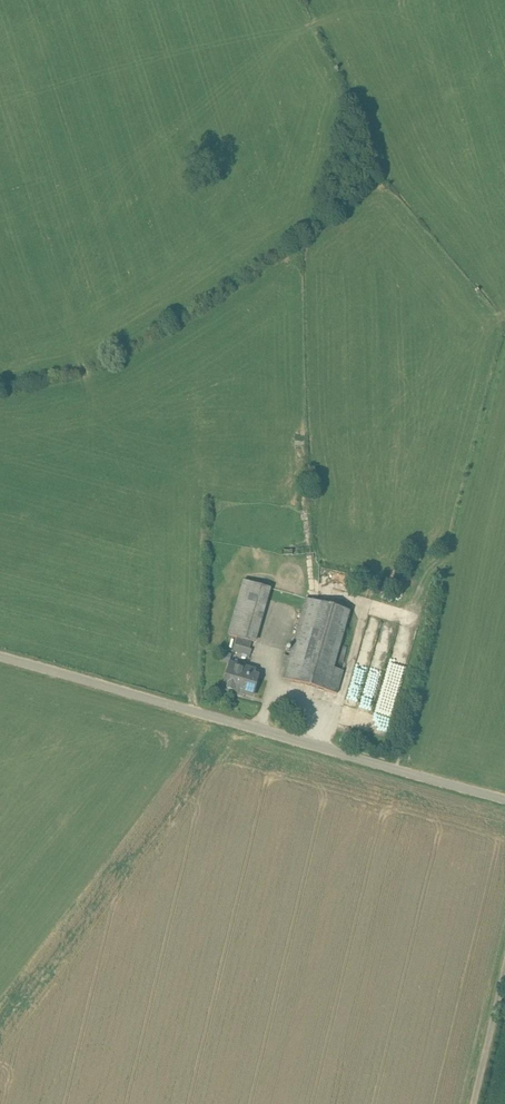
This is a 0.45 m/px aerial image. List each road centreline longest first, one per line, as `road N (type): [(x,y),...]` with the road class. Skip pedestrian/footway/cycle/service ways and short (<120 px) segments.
road 1 (unclassified): [(504,799),(0,658)]
road 2 (track): [(504,351),(446,572),(389,613),(365,606),(338,706),(273,687)]

